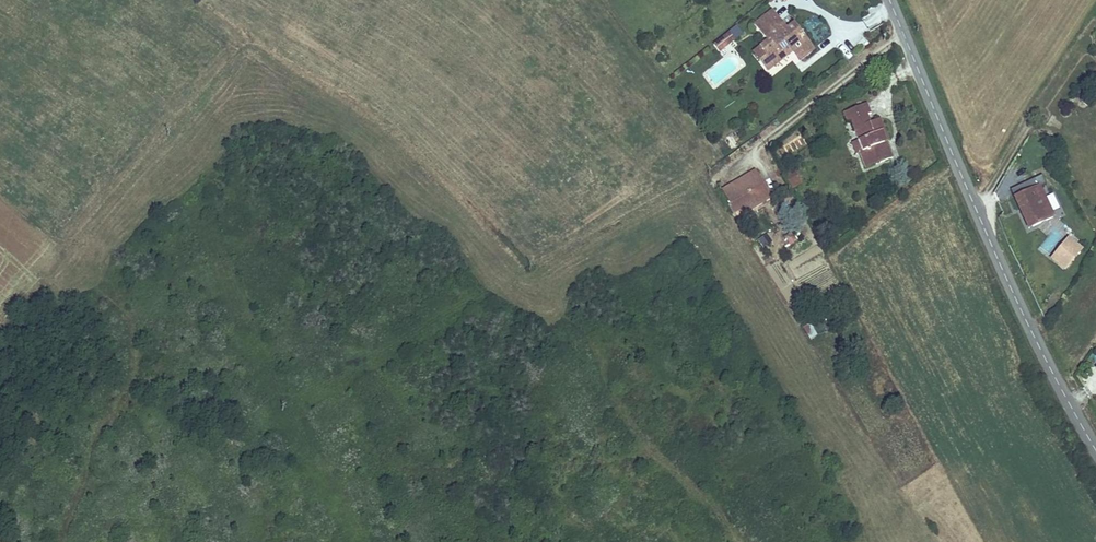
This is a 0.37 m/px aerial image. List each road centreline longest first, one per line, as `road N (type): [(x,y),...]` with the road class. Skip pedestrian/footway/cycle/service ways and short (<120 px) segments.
road 1 (tertiary): [(888,0),(1047,360),(1095,446)]

